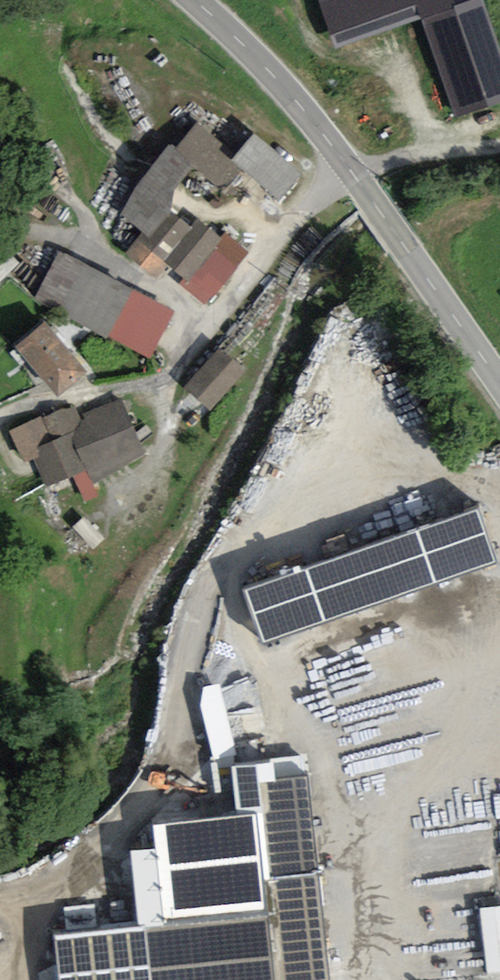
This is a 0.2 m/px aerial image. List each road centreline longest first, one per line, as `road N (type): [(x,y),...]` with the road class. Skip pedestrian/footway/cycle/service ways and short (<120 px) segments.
road 1 (secondary): [(499,382),(349,168),(262,64),(193,0)]
road 2 (track): [(356,177),(373,167),(499,147)]

